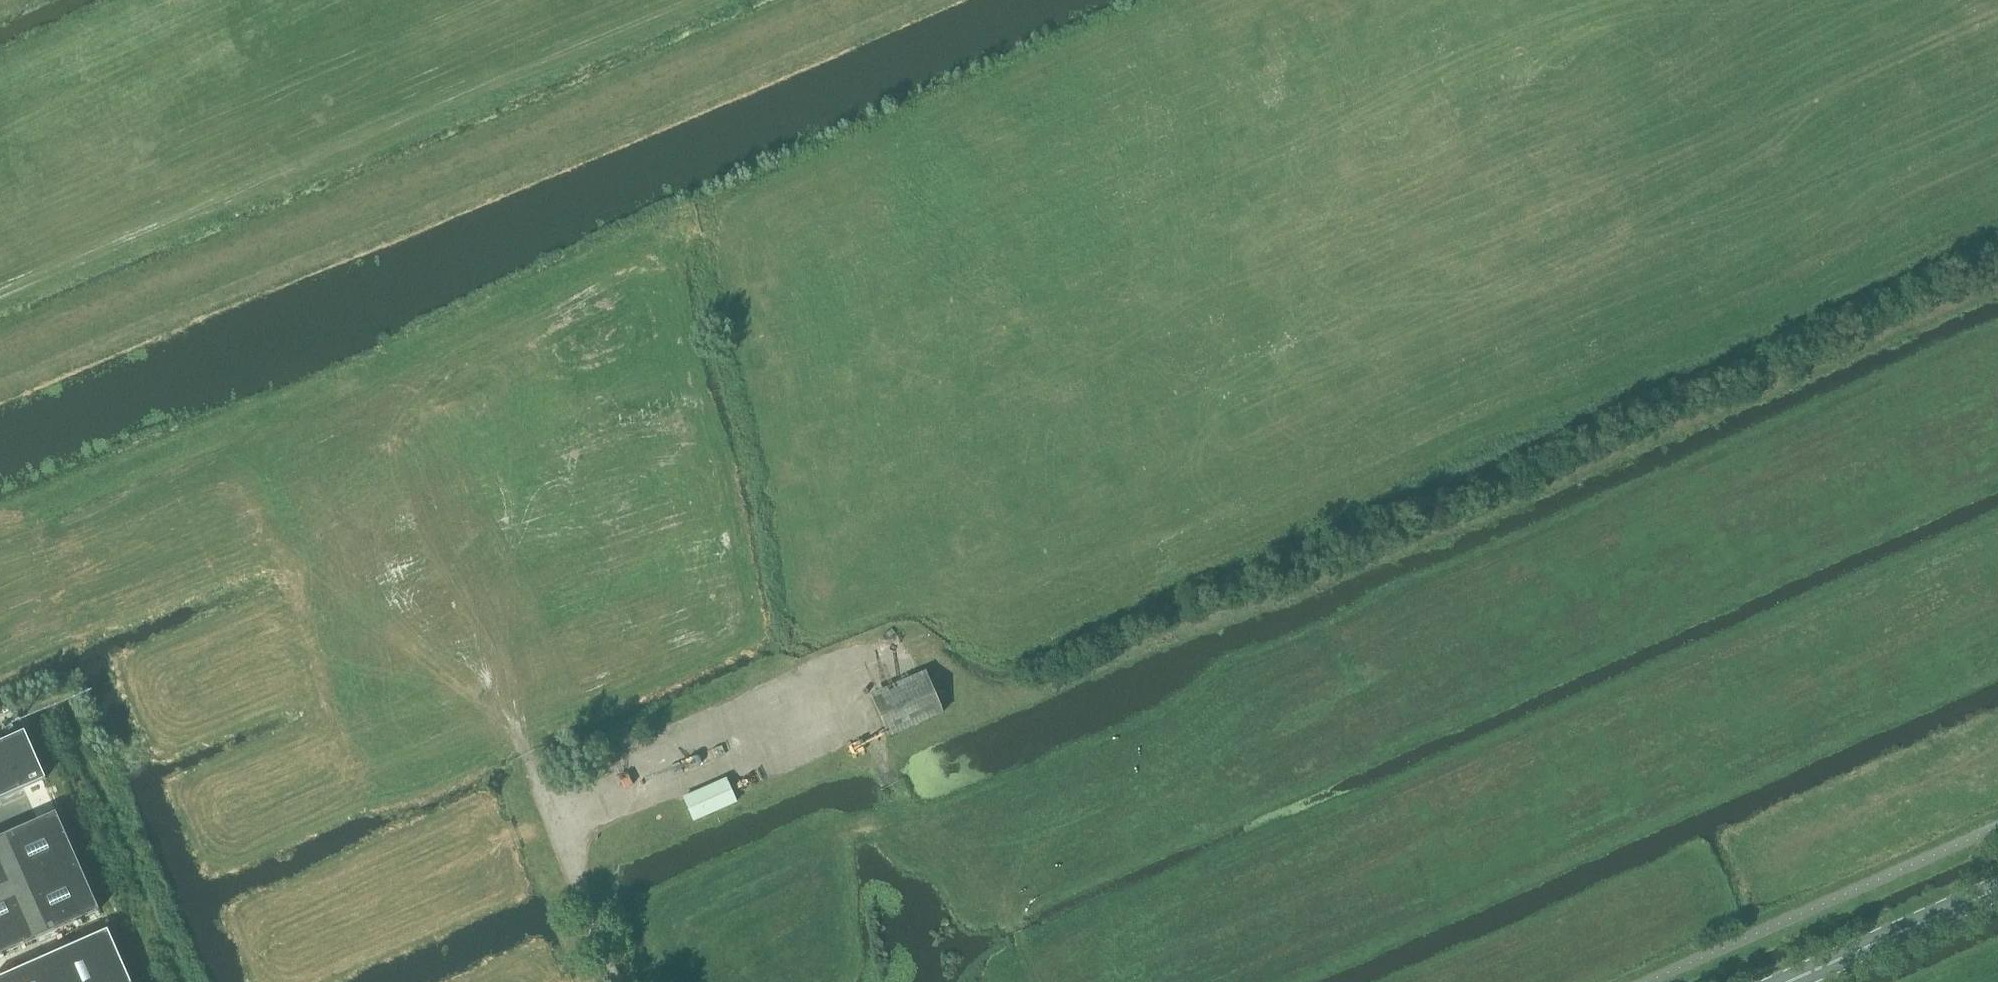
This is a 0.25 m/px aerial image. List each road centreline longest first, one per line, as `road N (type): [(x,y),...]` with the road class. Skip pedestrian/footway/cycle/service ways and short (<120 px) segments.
road 1 (track): [(618,981),(559,820),(848,692)]
road 2 (secondary): [(1785,981),(1997,887)]

